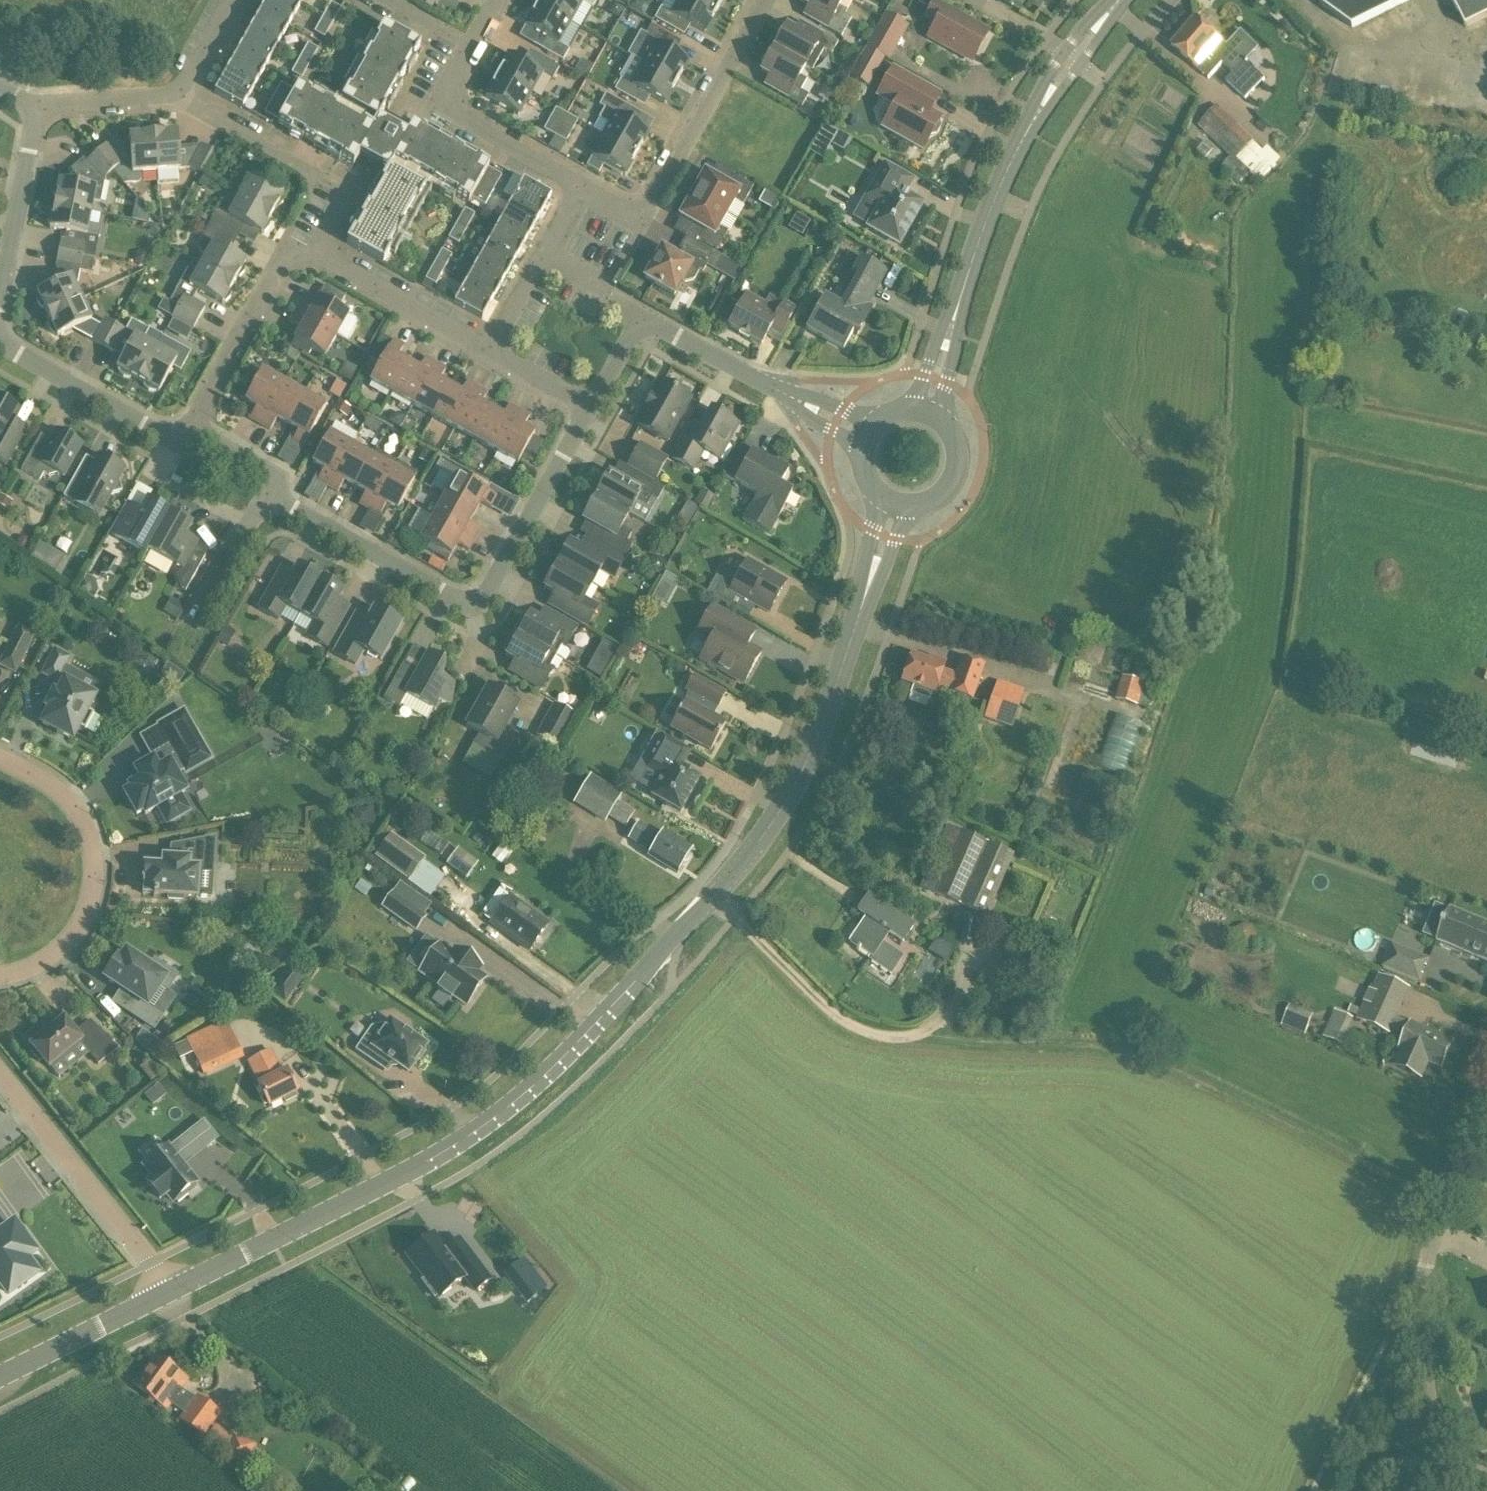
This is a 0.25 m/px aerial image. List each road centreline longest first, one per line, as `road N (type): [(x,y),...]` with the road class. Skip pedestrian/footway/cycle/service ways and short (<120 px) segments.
road 1 (tertiary): [(173,1293),(491,1122),(565,1059),(714,899),(772,826),(822,728),(895,520)]
road 2 (unclassified): [(1440,1490),(1425,1276),(1456,1178),(1486,1116)]
road 3 (tertiary): [(923,405),(992,200),(1071,63)]
road 4 (residential): [(0,978),(27,973),(91,921),(96,875),(86,827),(59,792),(0,759)]
road 5 (residential): [(0,1076),(173,1293)]
road 6 (residential): [(579,185),(450,113),(445,100),(500,0)]
road 7 (residential): [(321,253),(354,192),(177,97)]
road 8 (residential): [(644,219),(764,0)]
road 9 (residential): [(855,435),(644,319)]
road 10 (residential): [(184,434),(284,260),(321,253)]
road 11 (residential): [(589,408),(494,582),(470,603)]
road 12 (residential): [(470,603),(268,493)]
road 13 (residential): [(184,434),(145,425),(0,340)]
road 14 (tertiary): [(0,1377),(173,1293)]
road 15 (residential): [(486,349),(321,253)]
road 16 (residential): [(0,292),(38,105)]
road 17 (tertiary): [(895,520),(940,511),(966,473),(960,434),(923,405)]
road 18 (residential): [(196,617),(268,493)]
road 19 (residential): [(38,105),(177,97)]

